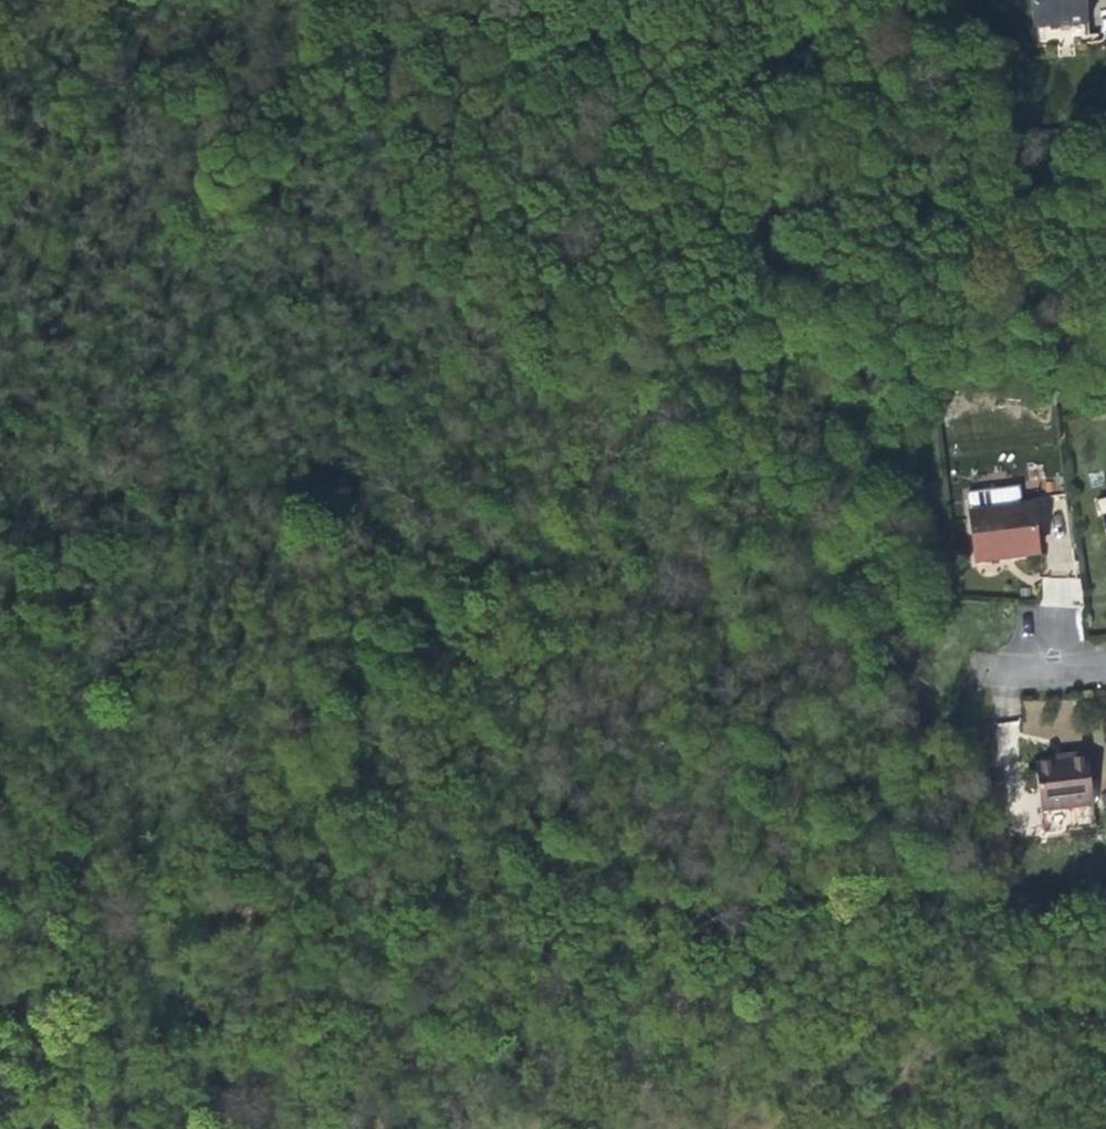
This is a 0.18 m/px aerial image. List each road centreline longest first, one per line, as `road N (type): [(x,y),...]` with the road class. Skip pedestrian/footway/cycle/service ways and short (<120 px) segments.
road 1 (residential): [(964,667),(1045,673),(1105,664)]

